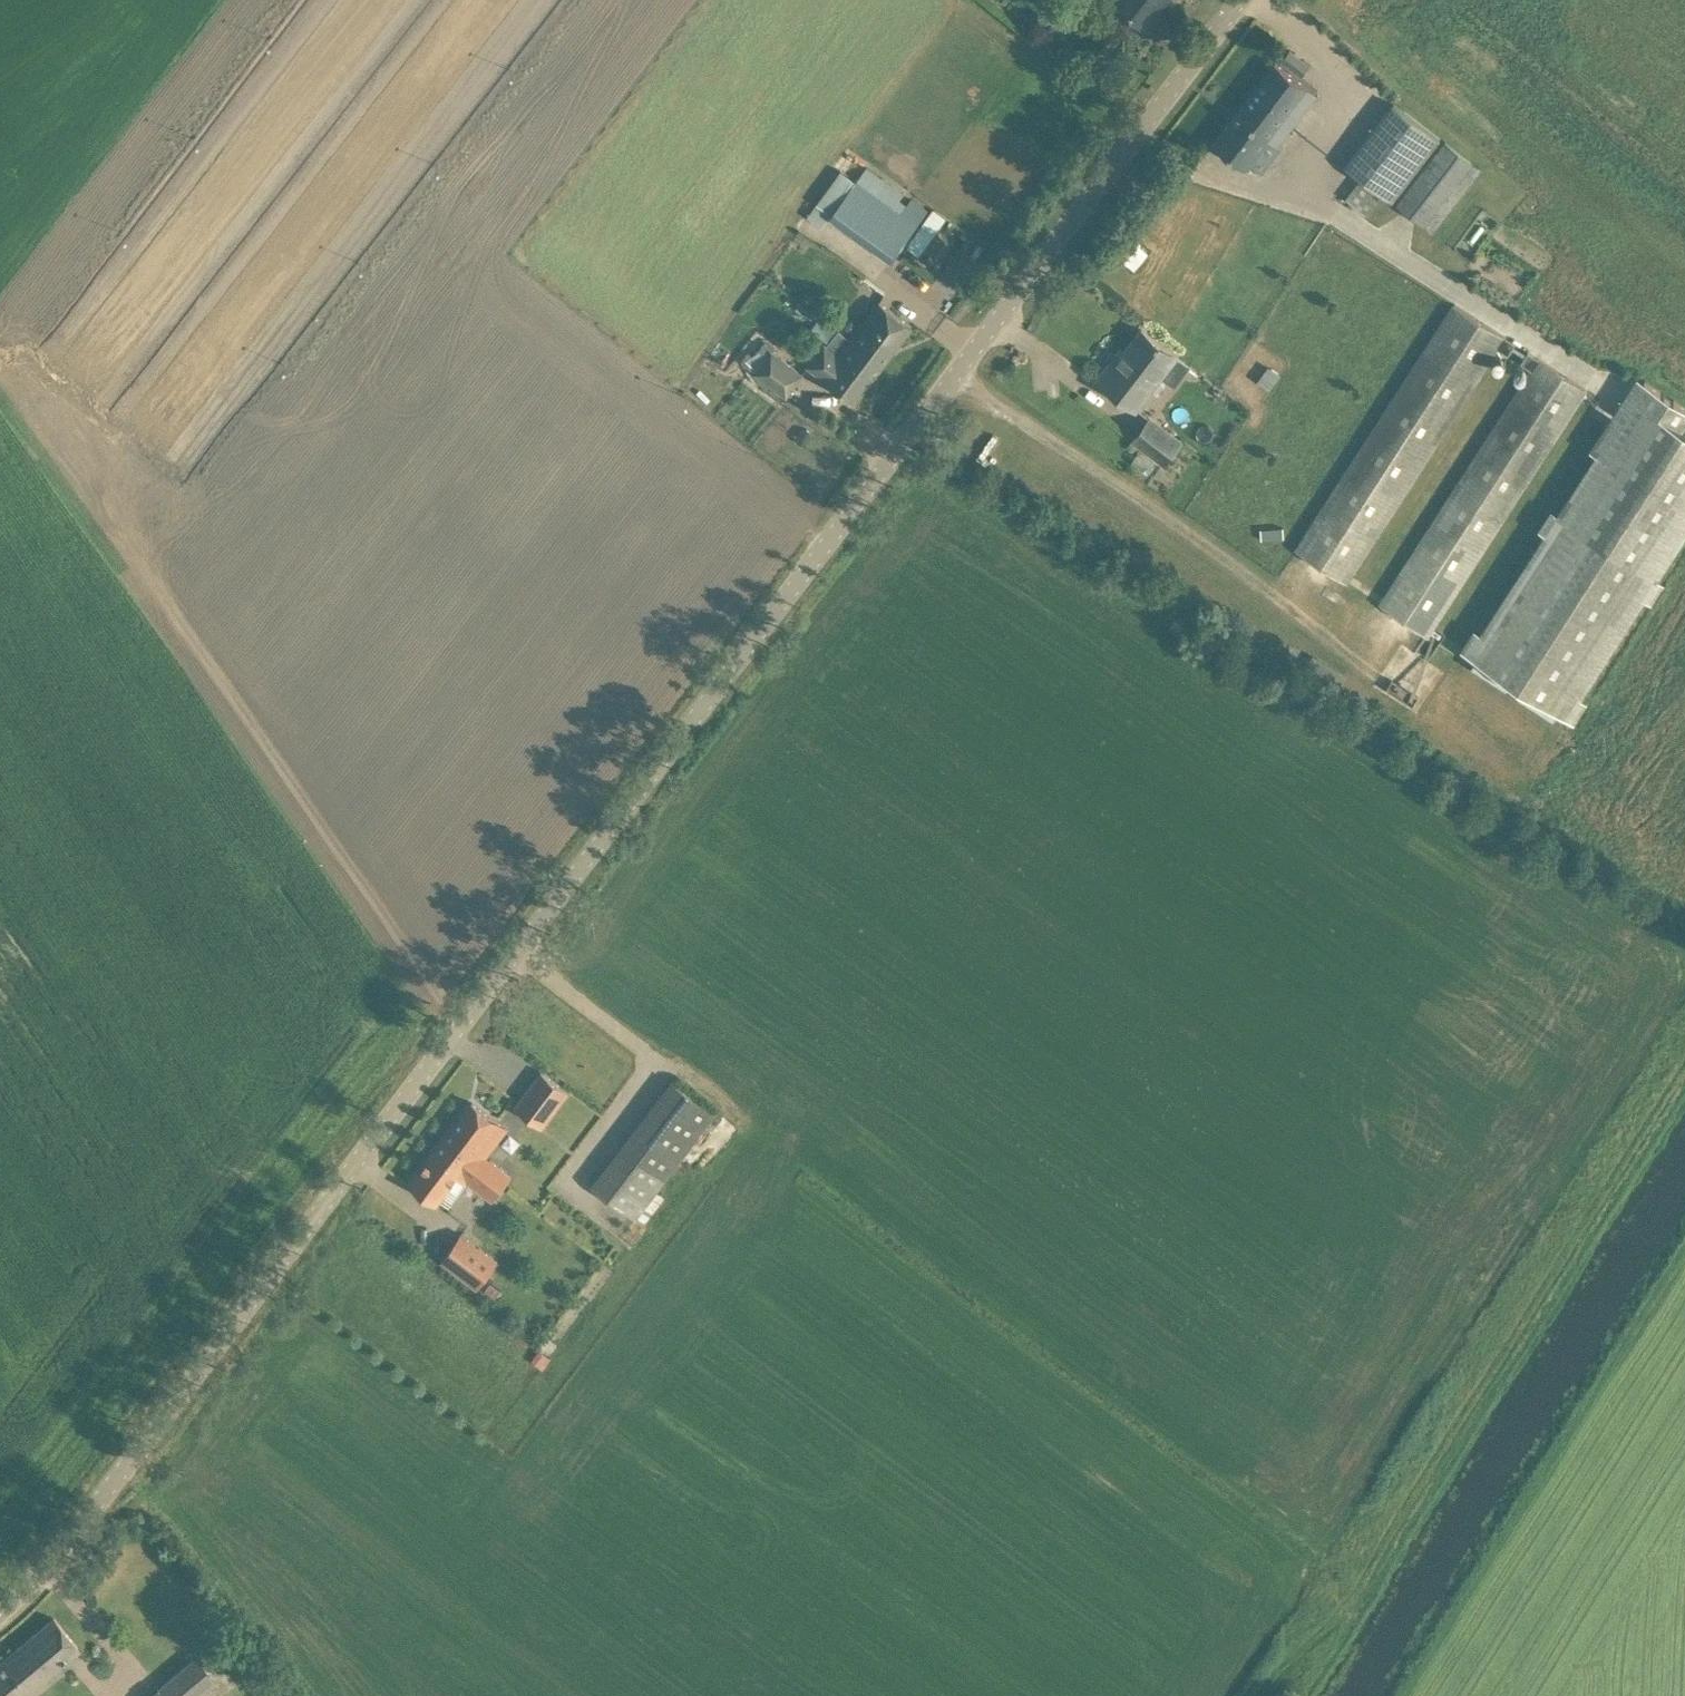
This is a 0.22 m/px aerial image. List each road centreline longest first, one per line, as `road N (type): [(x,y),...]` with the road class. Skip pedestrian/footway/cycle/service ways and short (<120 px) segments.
road 1 (unclassified): [(0,1614),(57,1564),(1235,0)]
road 2 (track): [(1258,1695),(1315,1638),(1364,1604),(1684,1077)]

